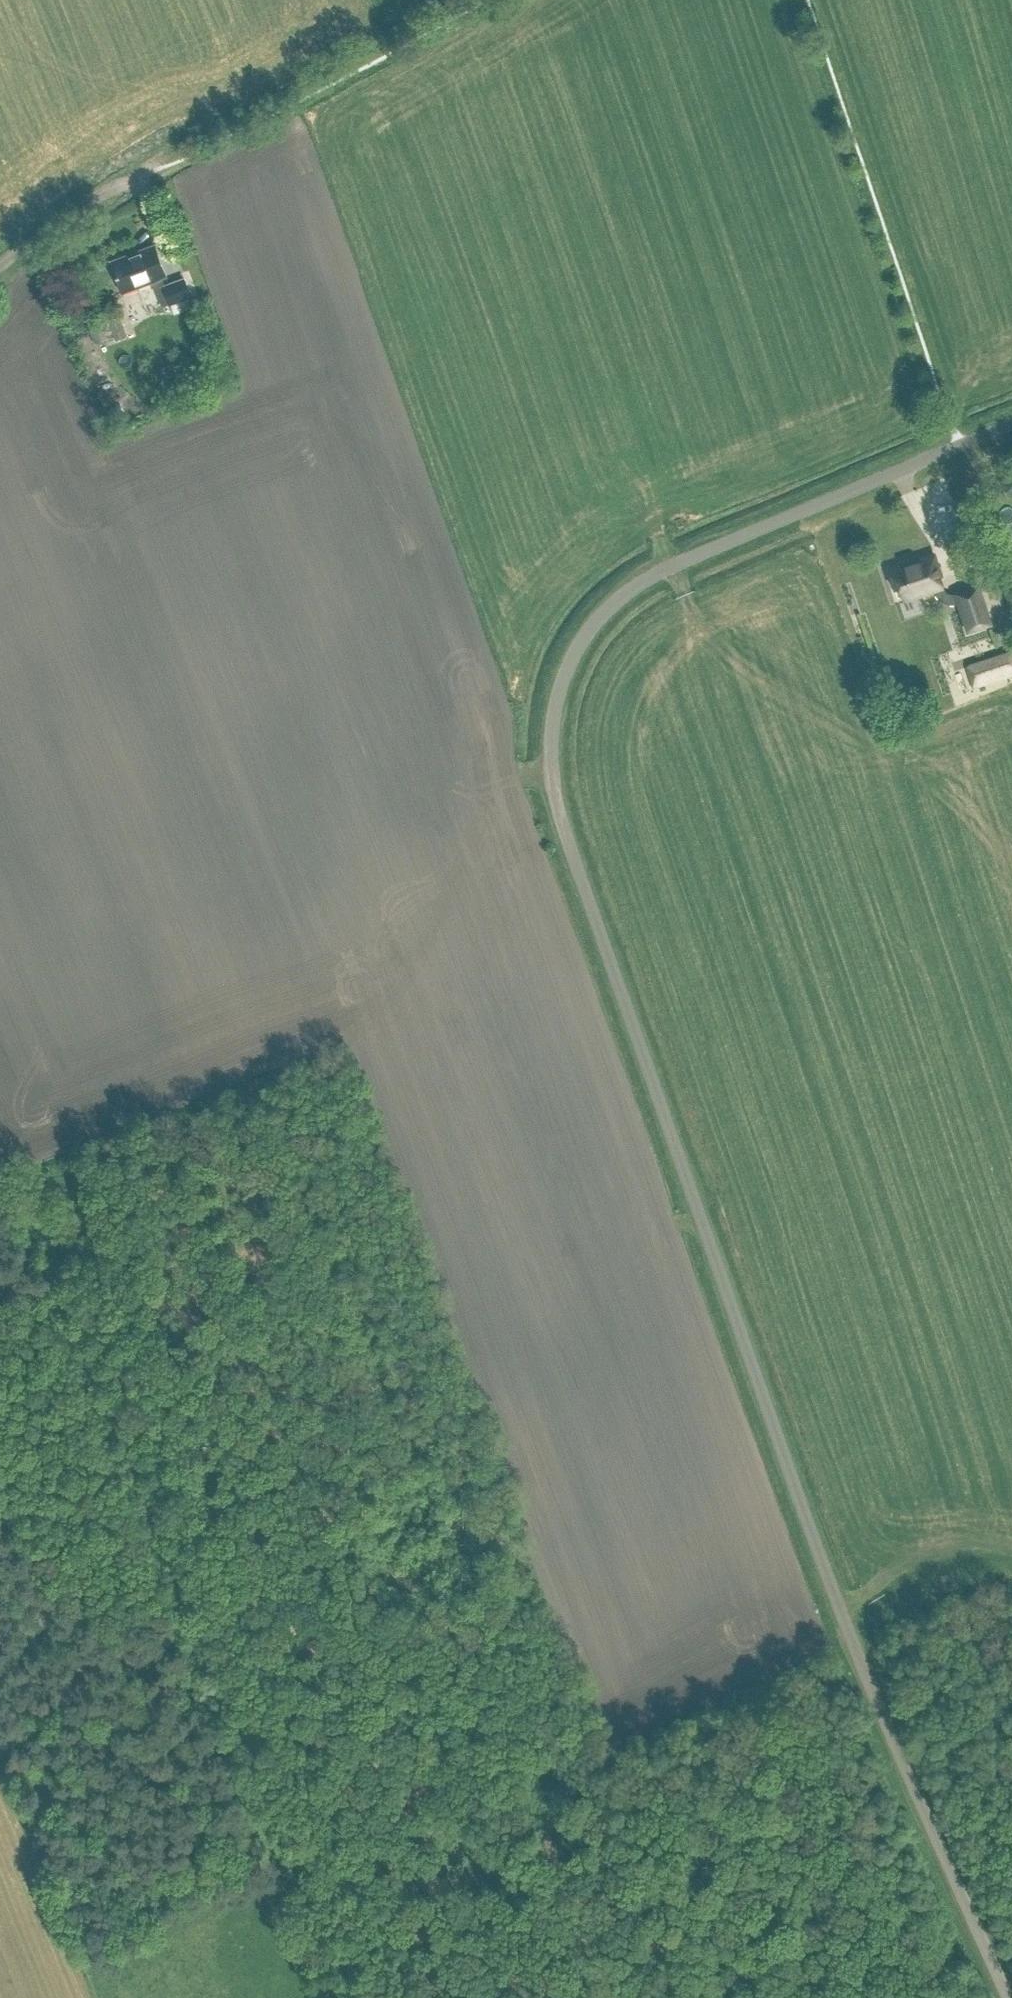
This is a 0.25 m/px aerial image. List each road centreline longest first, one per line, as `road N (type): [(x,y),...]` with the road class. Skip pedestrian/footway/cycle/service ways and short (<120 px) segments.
road 1 (unclassified): [(1008,1997),(828,1578),(565,832),(551,751),(569,664),(599,617),(630,590),(1011,423)]
road 2 (track): [(0,1213),(57,1175),(76,1173),(83,1181),(408,1997)]
road 3 (unclassified): [(152,168),(0,267)]

